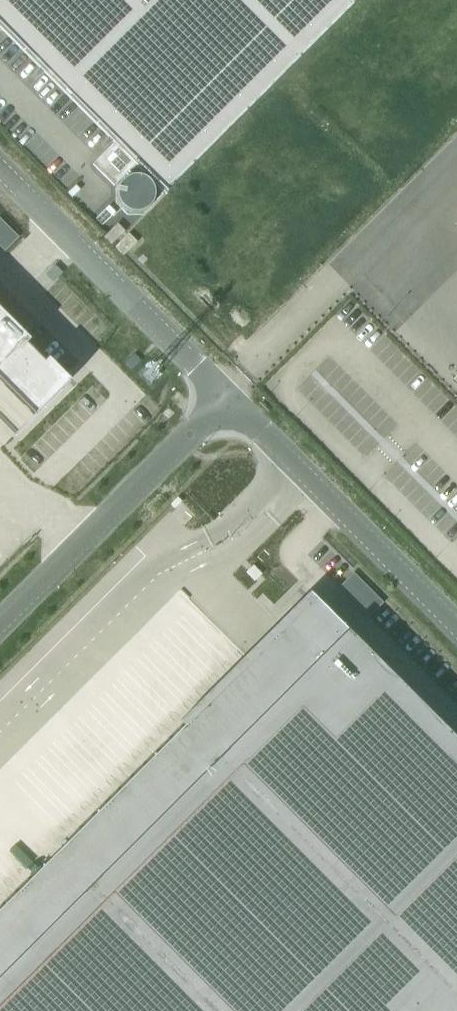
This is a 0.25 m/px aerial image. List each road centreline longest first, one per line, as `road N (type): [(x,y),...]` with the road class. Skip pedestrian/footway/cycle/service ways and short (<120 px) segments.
road 1 (unclassified): [(456,630),(224,398)]
road 2 (unclassified): [(224,398),(0,173)]
road 3 (unclassified): [(224,398),(0,622)]

